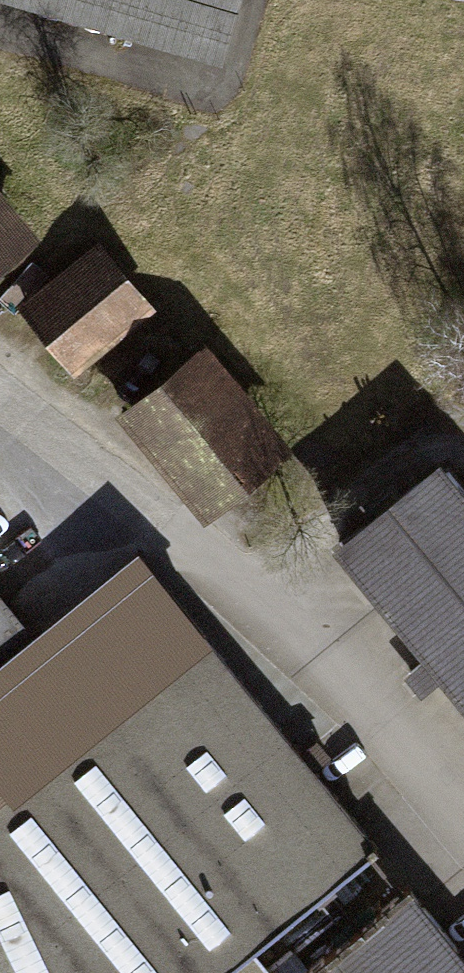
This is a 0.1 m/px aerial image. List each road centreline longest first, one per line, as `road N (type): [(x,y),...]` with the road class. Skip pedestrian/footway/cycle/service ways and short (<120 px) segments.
road 1 (track): [(463,447),(420,455),(237,579)]

